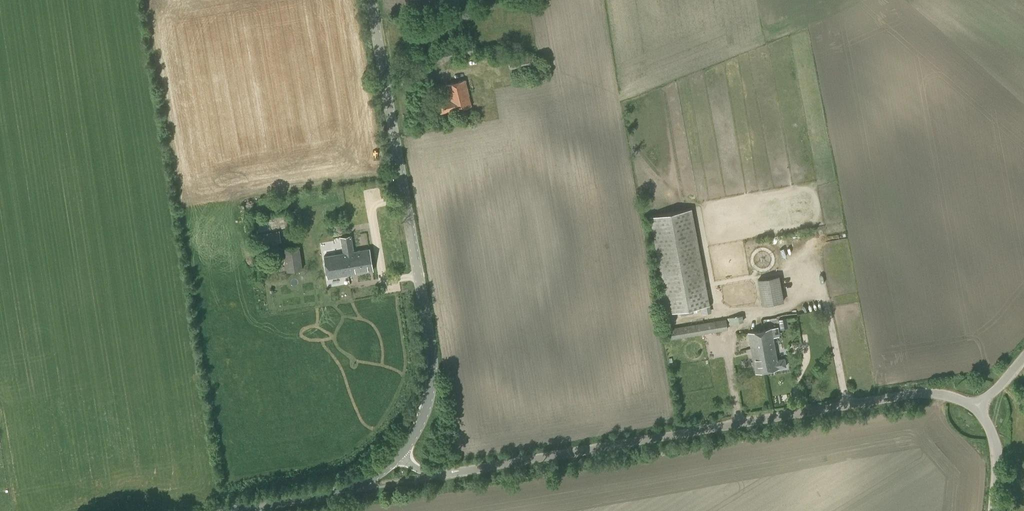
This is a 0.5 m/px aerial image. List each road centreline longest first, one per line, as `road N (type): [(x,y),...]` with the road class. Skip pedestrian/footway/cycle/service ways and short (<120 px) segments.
road 1 (unclassified): [(401,456),(435,478),(922,394),(978,407)]
road 2 (tertiary): [(401,456),(421,430),(435,365),(371,0)]
road 3 (tertiary): [(236,510),(368,481),(401,456)]

